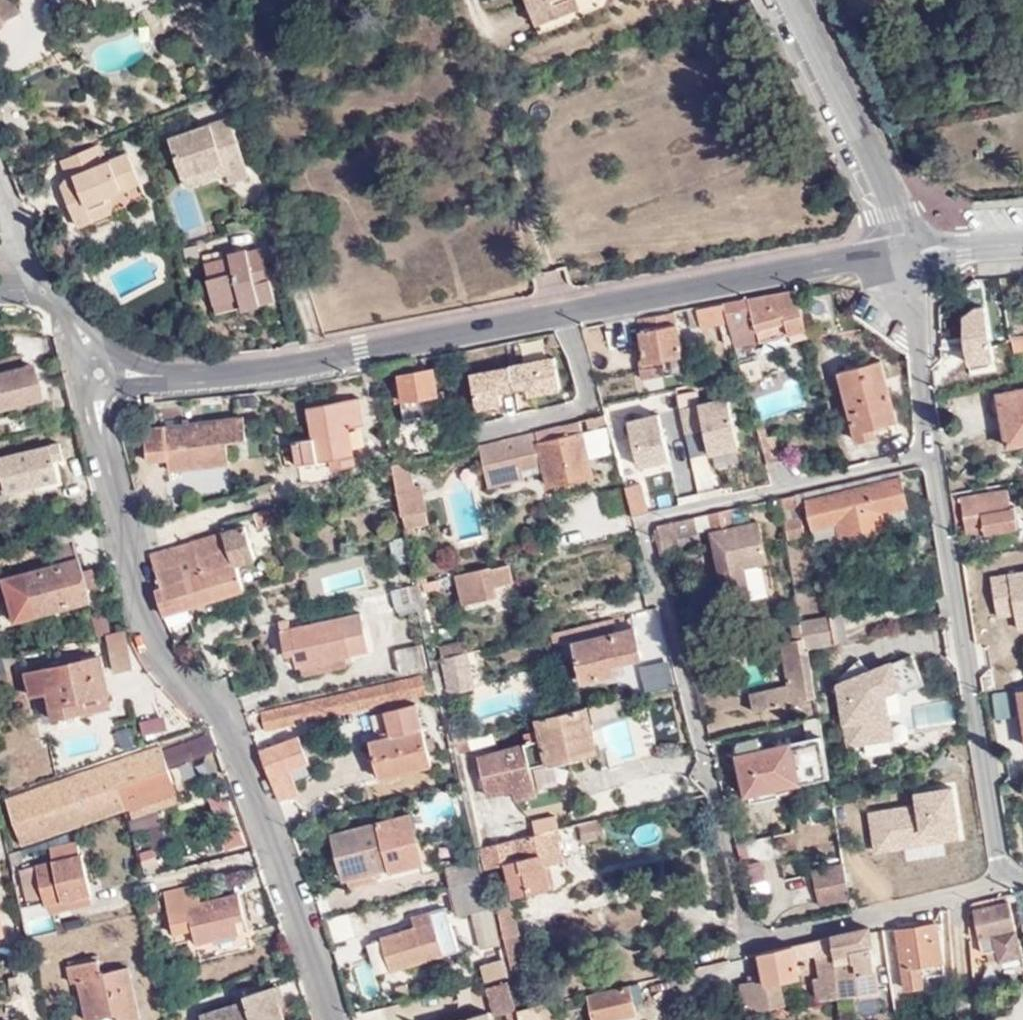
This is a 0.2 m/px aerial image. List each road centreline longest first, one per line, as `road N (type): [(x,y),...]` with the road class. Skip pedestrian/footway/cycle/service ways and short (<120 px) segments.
road 1 (residential): [(95,351),(152,378),(401,345),(901,255)]
road 2 (residential): [(332,1019),(220,712),(156,654),(138,623),(87,404),(95,351)]
road 3 (residential): [(901,255),(1003,885),(1022,881)]
road 4 (residential): [(780,0),(901,255)]
road 5 (residential): [(901,255),(1022,240)]

